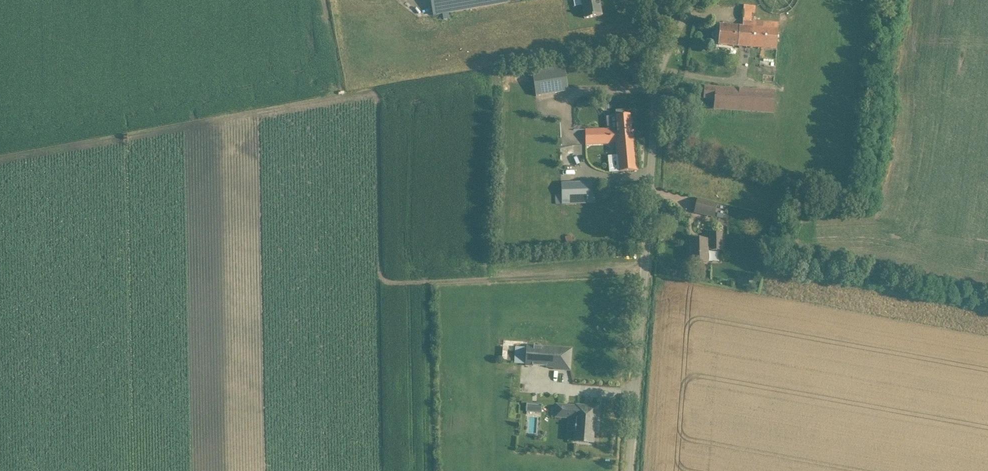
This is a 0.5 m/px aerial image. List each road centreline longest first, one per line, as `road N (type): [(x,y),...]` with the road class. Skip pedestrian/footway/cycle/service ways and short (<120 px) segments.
road 1 (unclassified): [(628,470),(655,74)]

